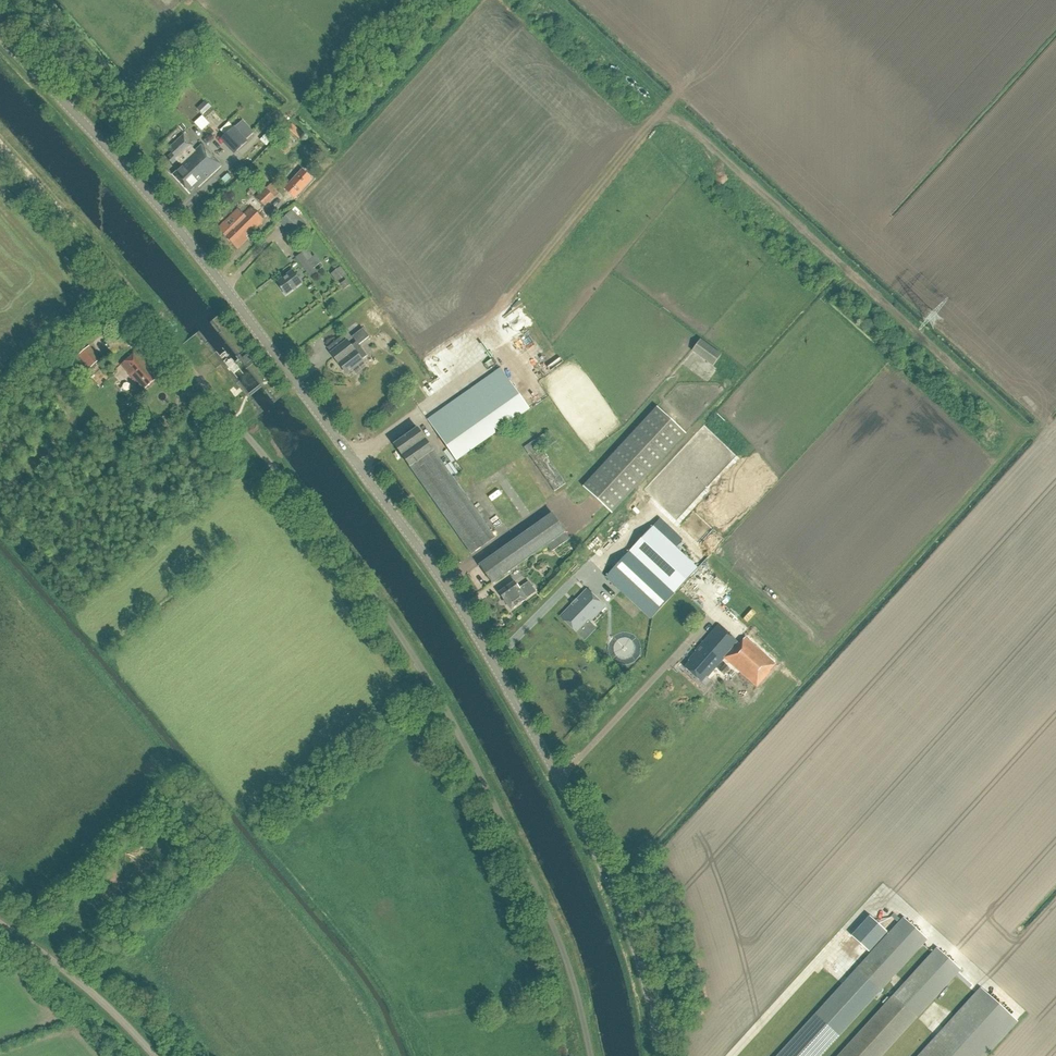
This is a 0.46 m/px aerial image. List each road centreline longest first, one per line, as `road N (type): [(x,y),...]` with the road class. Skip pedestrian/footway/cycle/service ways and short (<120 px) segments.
road 1 (tertiary): [(662,1055),(618,893),(451,590),(206,260),(0,31)]
road 2 (unclassified): [(591,1055),(575,989),(528,870),(429,681),(312,511),(125,293)]
road 3 (unclassified): [(154,1055),(68,972),(0,924)]
road 4 (track): [(0,148),(125,293)]

